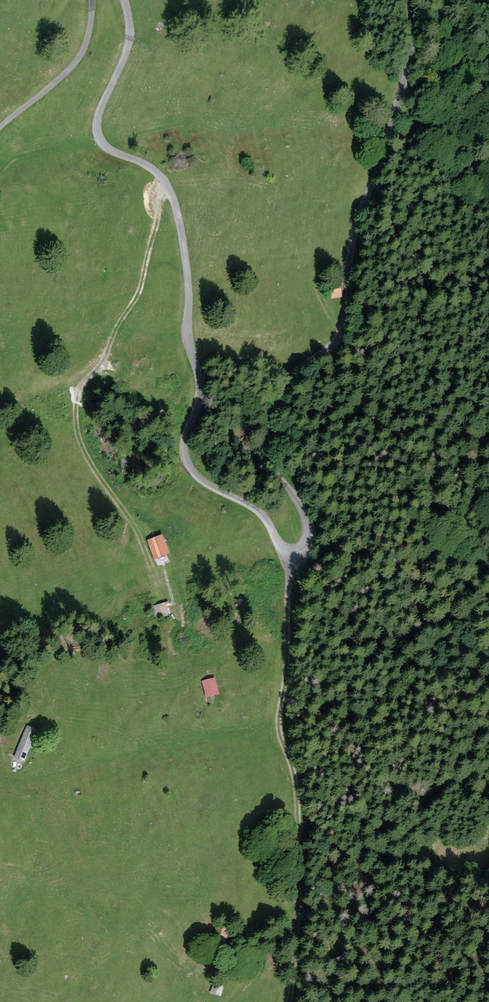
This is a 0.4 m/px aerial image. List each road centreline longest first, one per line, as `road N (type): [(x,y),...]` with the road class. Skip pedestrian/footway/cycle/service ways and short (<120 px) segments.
road 1 (track): [(405,0),(406,72),(361,224),(346,336),(302,377),(291,412),(281,464),(311,535),(305,550),(288,550),(266,515),(186,462),(183,439),(202,388),(186,329),(191,290),(175,199),(157,168),(101,140),(101,117),(130,50),(124,0)]
road 2 (track): [(289,1001),(307,839),(282,701),(305,550)]
road 3 (track): [(165,183),(140,293),(76,404),(79,442),(155,575)]
road 4 (track): [(94,0),(86,45),(68,75),(0,130)]

